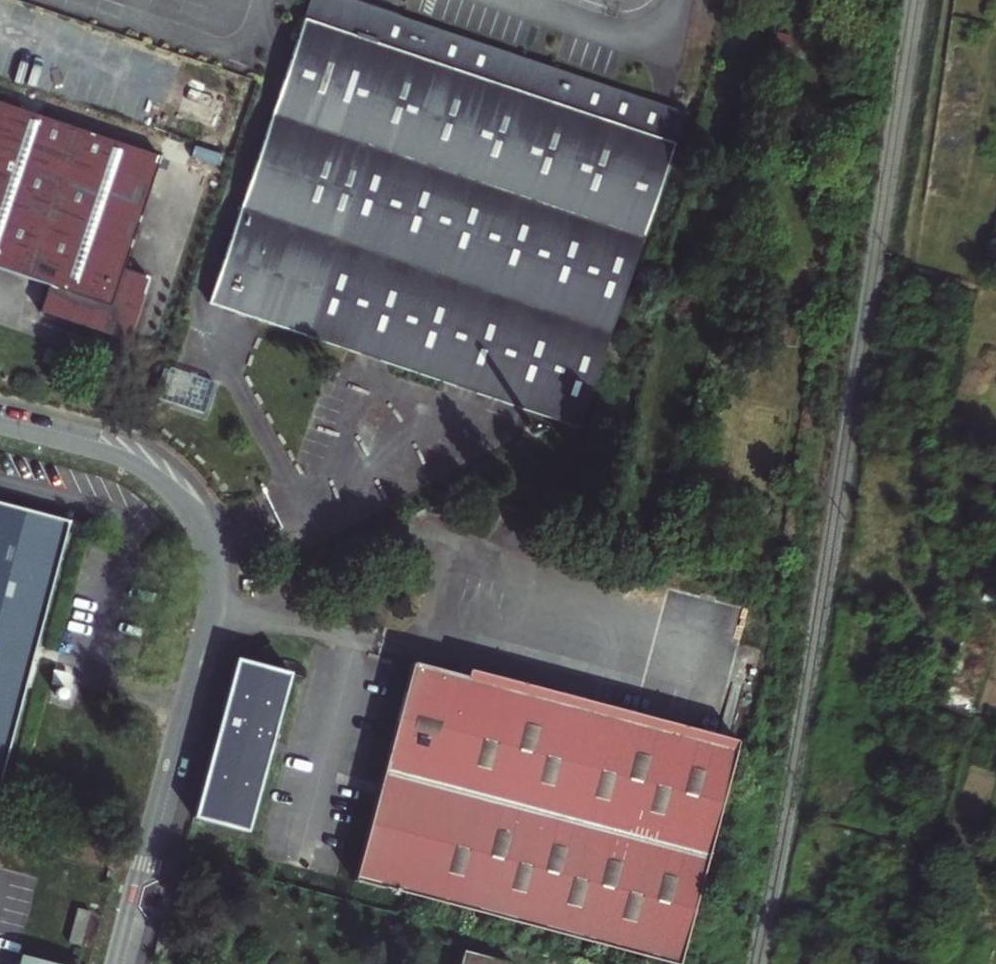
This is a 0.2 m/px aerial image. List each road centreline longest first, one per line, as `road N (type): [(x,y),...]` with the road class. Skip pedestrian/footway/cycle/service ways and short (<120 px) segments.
road 1 (unclassified): [(0,424),(159,476),(181,495),(207,542),(211,596),(113,963)]

